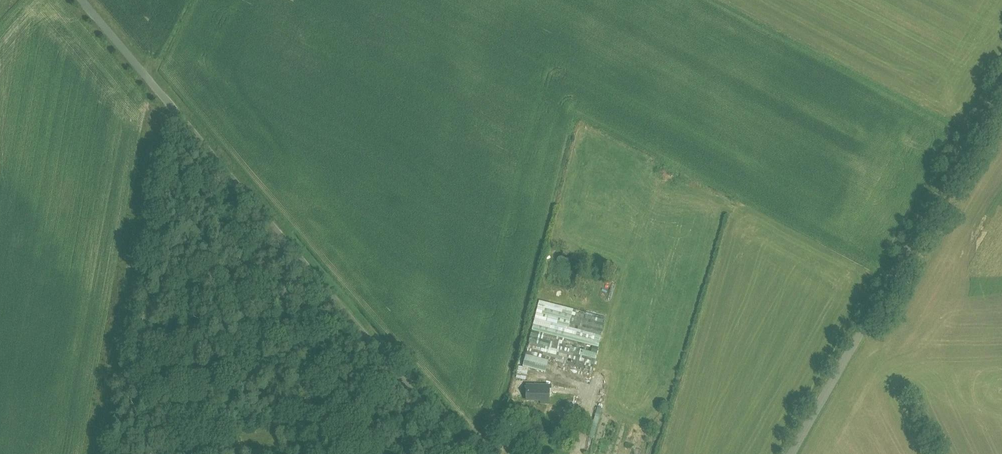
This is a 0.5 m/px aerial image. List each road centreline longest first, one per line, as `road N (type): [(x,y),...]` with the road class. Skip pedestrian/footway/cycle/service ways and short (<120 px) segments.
road 1 (unclassified): [(462,453),(74,0)]
road 2 (unclassified): [(791,453),(1001,78)]
road 3 (track): [(301,453),(312,279)]

